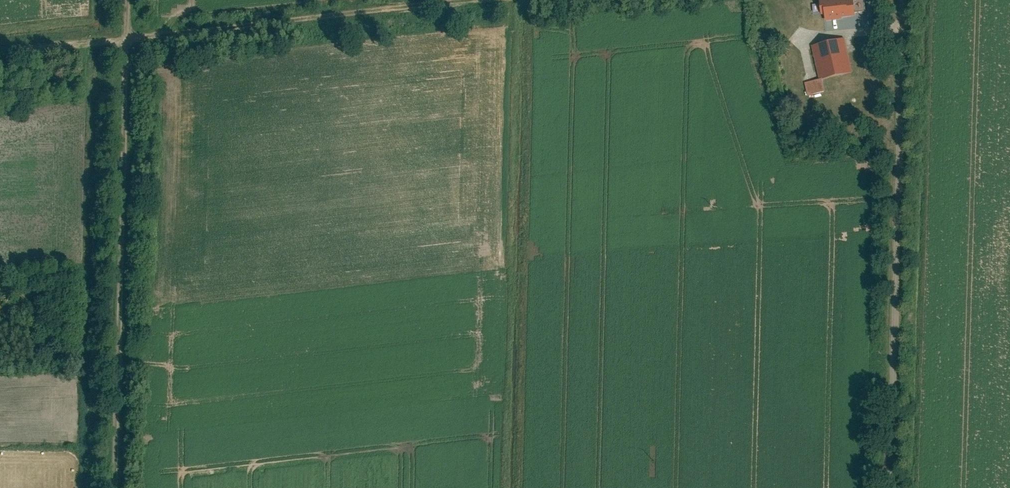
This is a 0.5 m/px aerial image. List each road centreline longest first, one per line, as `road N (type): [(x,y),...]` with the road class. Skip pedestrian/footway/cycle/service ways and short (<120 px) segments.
road 1 (unclassified): [(887,487),(896,0)]
road 2 (track): [(125,39),(114,487)]
road 3 (track): [(0,51),(411,0)]

